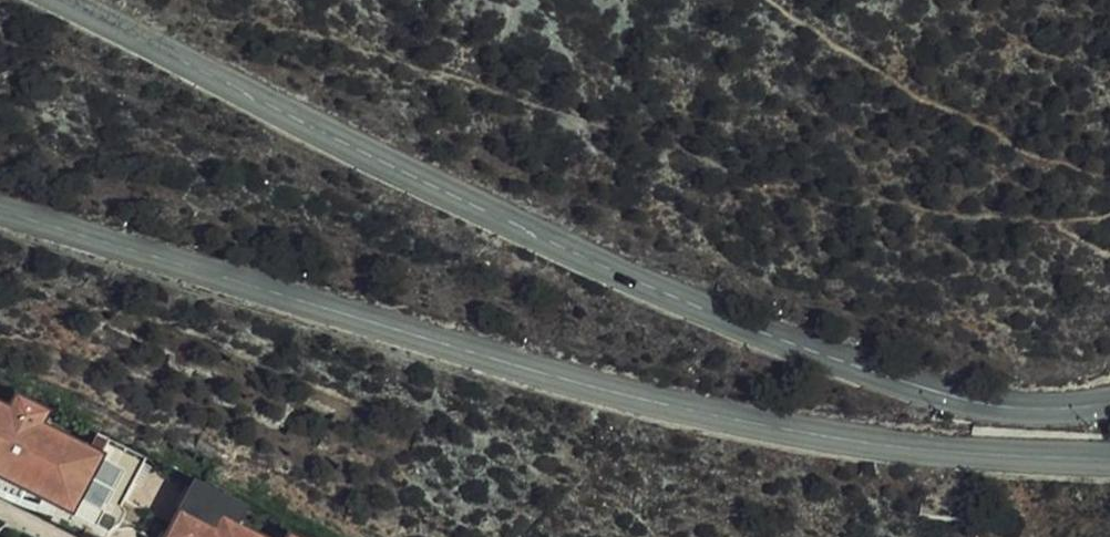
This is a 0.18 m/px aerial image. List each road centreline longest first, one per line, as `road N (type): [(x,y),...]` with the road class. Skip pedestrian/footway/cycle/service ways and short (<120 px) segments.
road 1 (tertiary): [(1109,400),(1009,405),(950,394),(705,309),(53,0)]
road 2 (tertiary): [(0,211),(628,398),(761,427),(945,451),(1109,455)]

